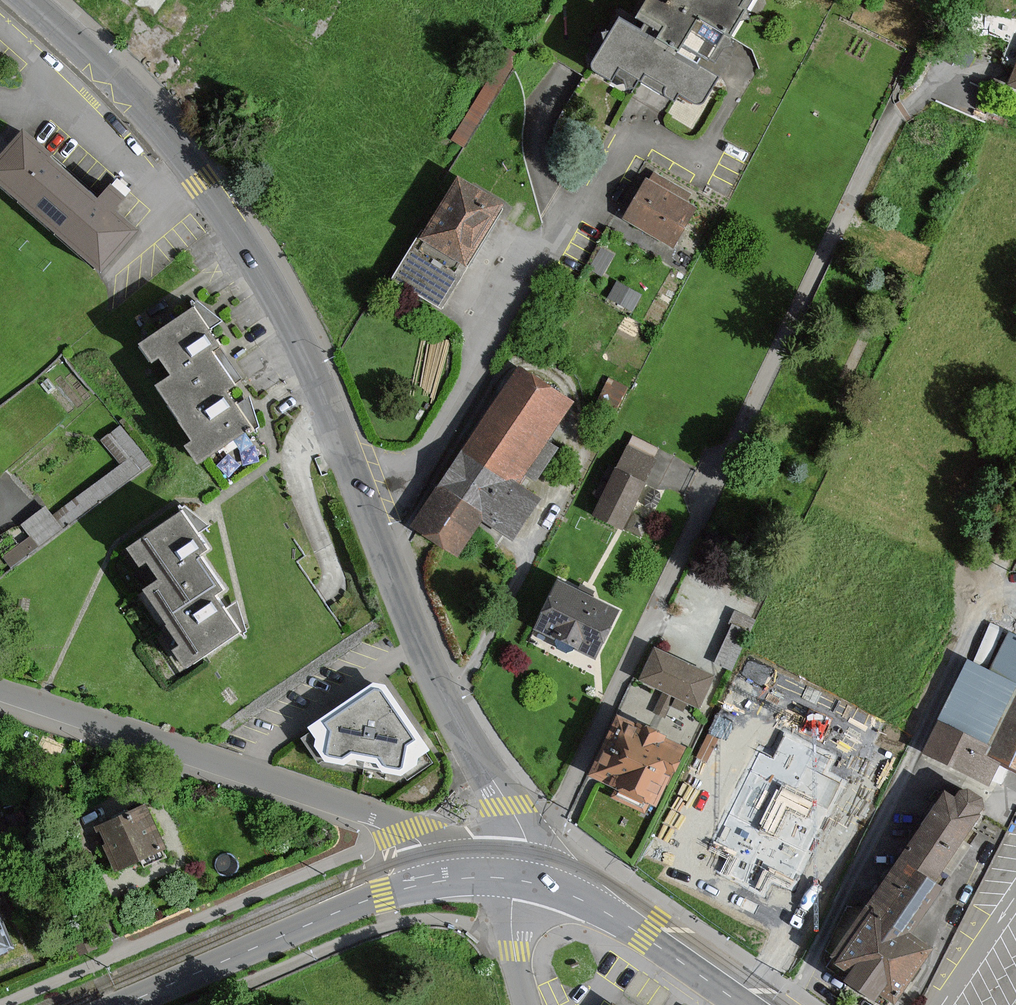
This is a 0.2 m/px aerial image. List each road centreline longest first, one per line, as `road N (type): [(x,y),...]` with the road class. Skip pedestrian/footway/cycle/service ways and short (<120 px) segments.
road 1 (residential): [(530,882),(617,680),(882,142),(900,108),(956,78)]
road 2 (tertiary): [(361,490),(304,347),(255,256),(141,103),(30,0)]
road 3 (residential): [(361,490),(414,462),(629,131),(694,162)]
road 4 (unclassified): [(455,879),(433,844),(375,814),(0,688)]
road 5 (tertiary): [(513,879),(509,806),(438,682),(361,490)]
road 6 (tertiary): [(455,879),(361,903),(124,1004)]
road 7 (tertiary): [(742,1004),(611,915),(530,882)]
road 8 (track): [(1015,586),(997,596),(972,635),(920,748)]
road 9 (residential): [(513,879),(513,963),(524,1004)]

